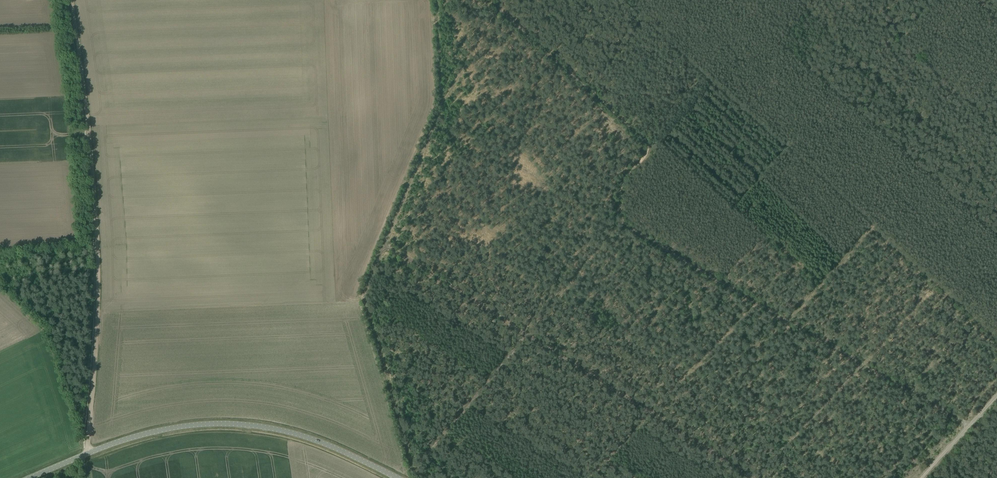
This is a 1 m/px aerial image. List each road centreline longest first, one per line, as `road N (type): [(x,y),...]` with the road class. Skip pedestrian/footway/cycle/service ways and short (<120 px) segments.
road 1 (track): [(90,453),(100,287),(72,0)]
road 2 (unclassified): [(399,477),(308,435),(209,422),(138,436),(26,477)]
road 3 (track): [(748,0),(996,227)]
road 4 (track): [(858,361),(968,426)]

